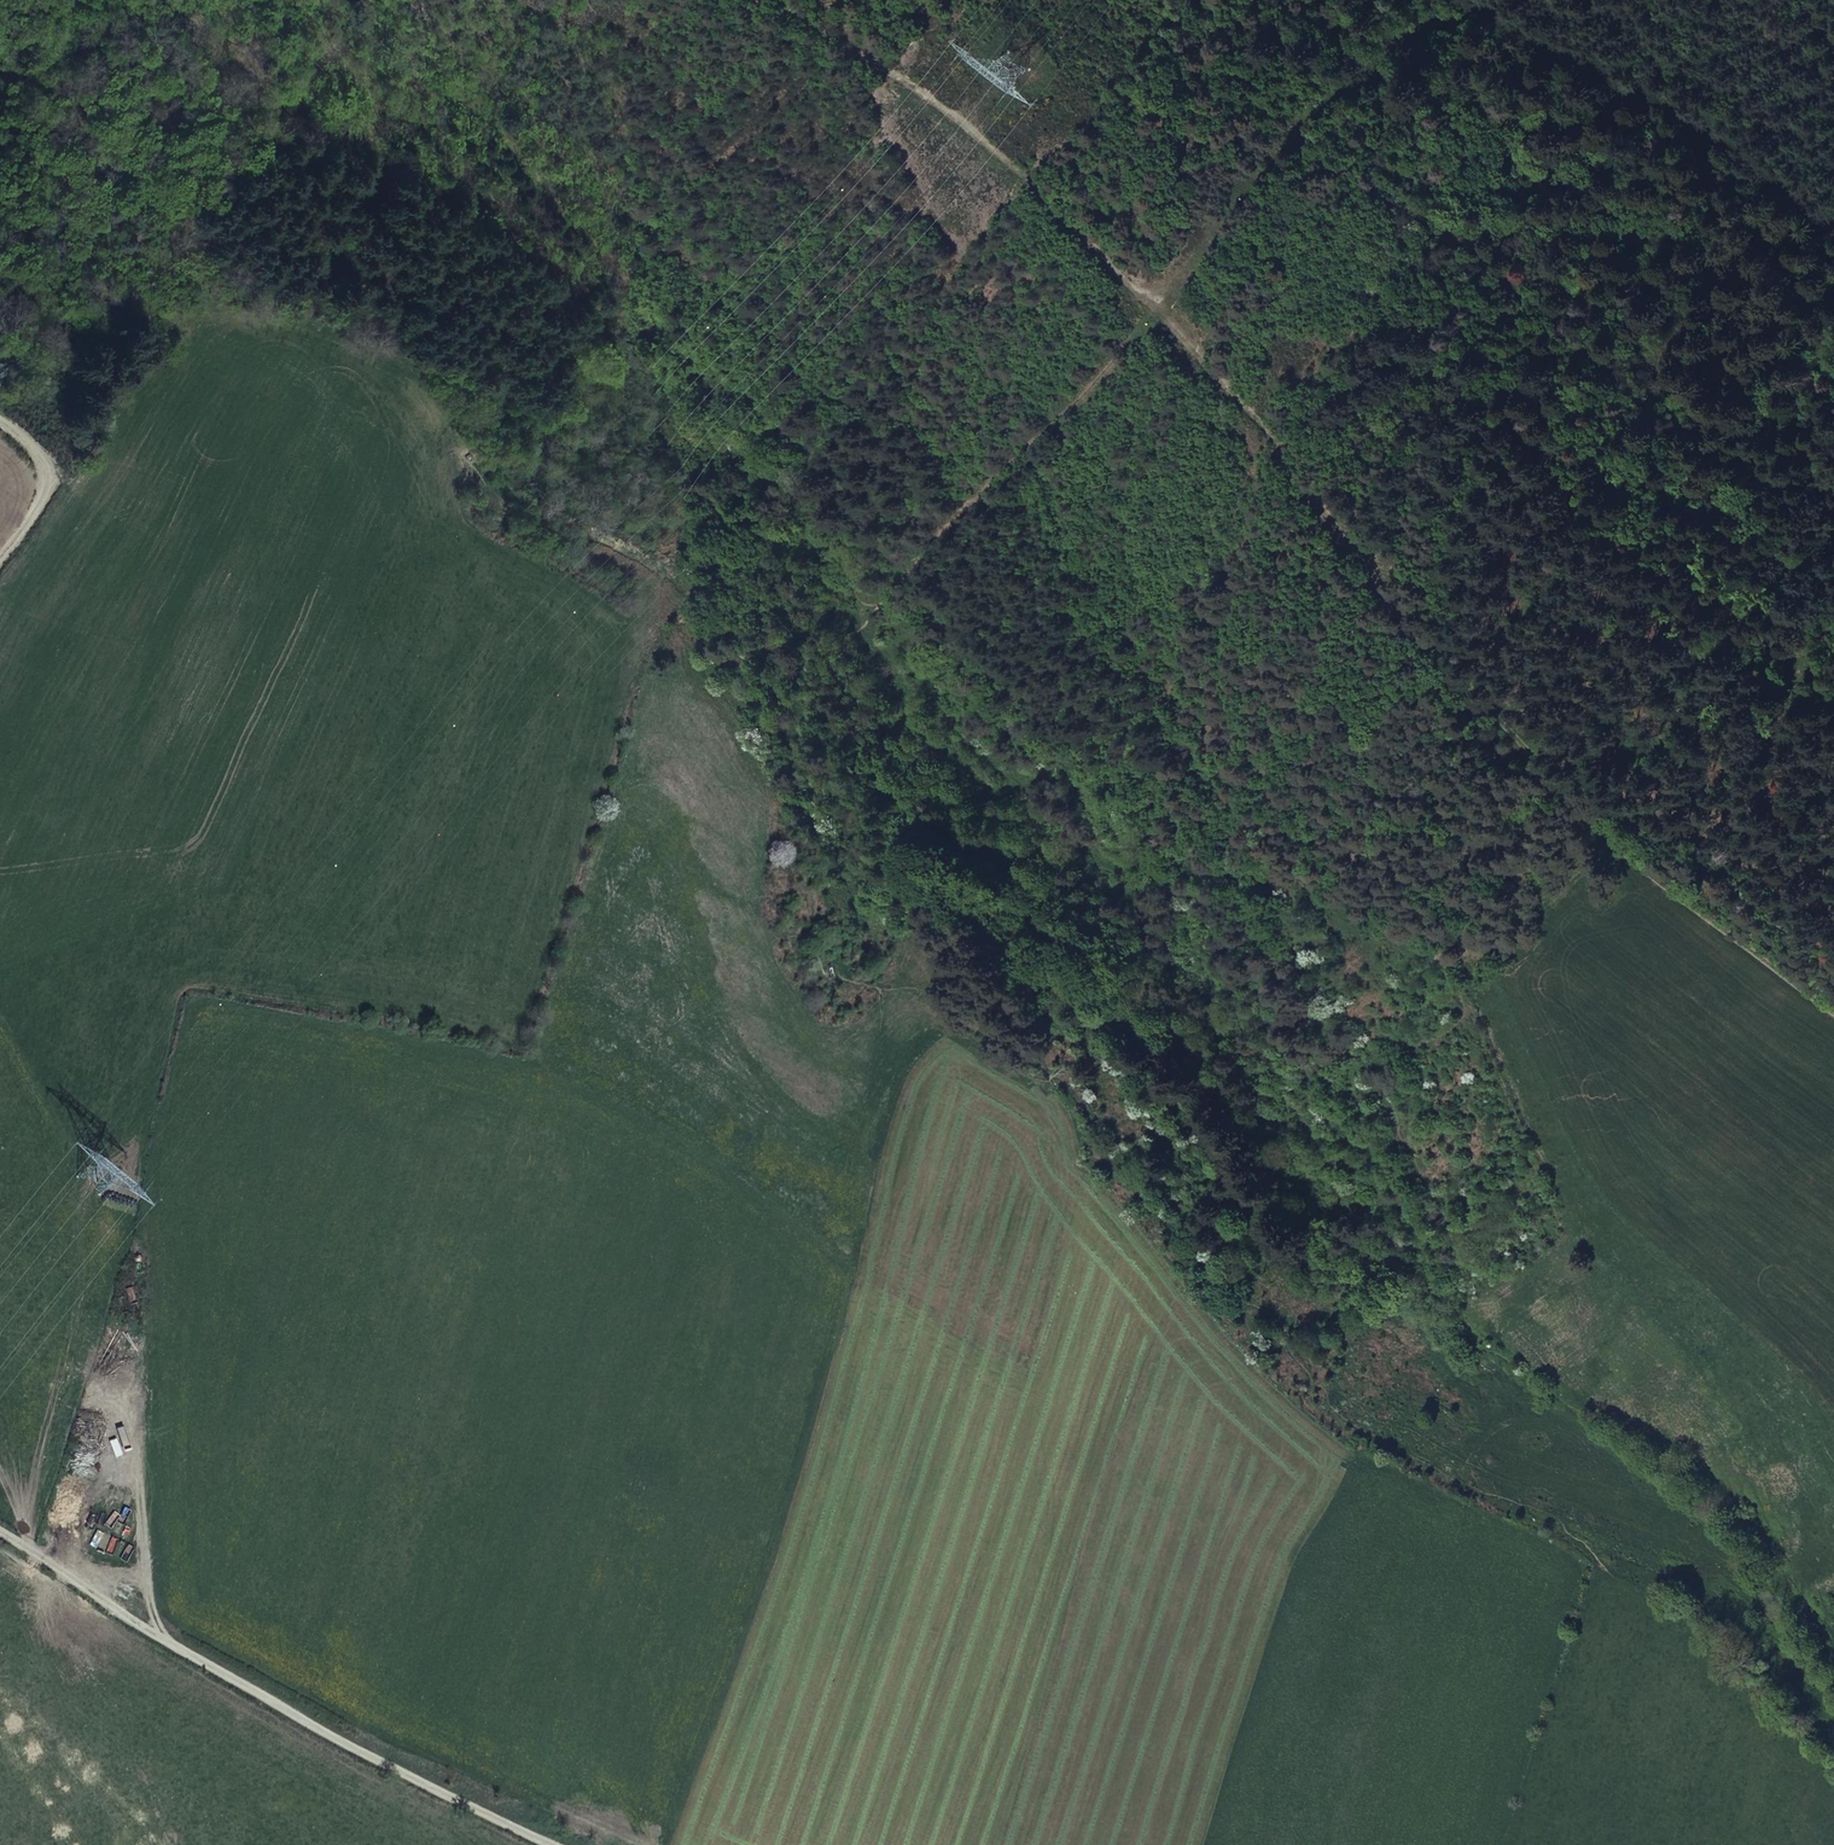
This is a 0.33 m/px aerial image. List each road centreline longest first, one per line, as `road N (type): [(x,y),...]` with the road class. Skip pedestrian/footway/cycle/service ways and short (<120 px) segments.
road 1 (track): [(0,1541),(145,1637),(579,1844)]
road 2 (track): [(1484,0),(1706,130),(1833,233)]

